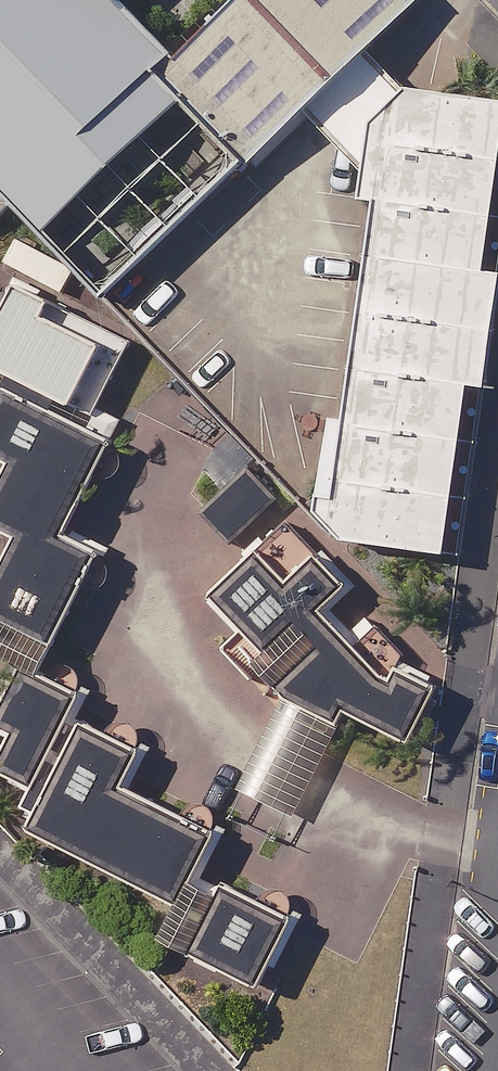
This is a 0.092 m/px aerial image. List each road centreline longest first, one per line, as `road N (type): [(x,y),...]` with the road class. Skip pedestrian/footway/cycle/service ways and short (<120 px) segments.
road 1 (unclassified): [(0,983),(85,1070)]

